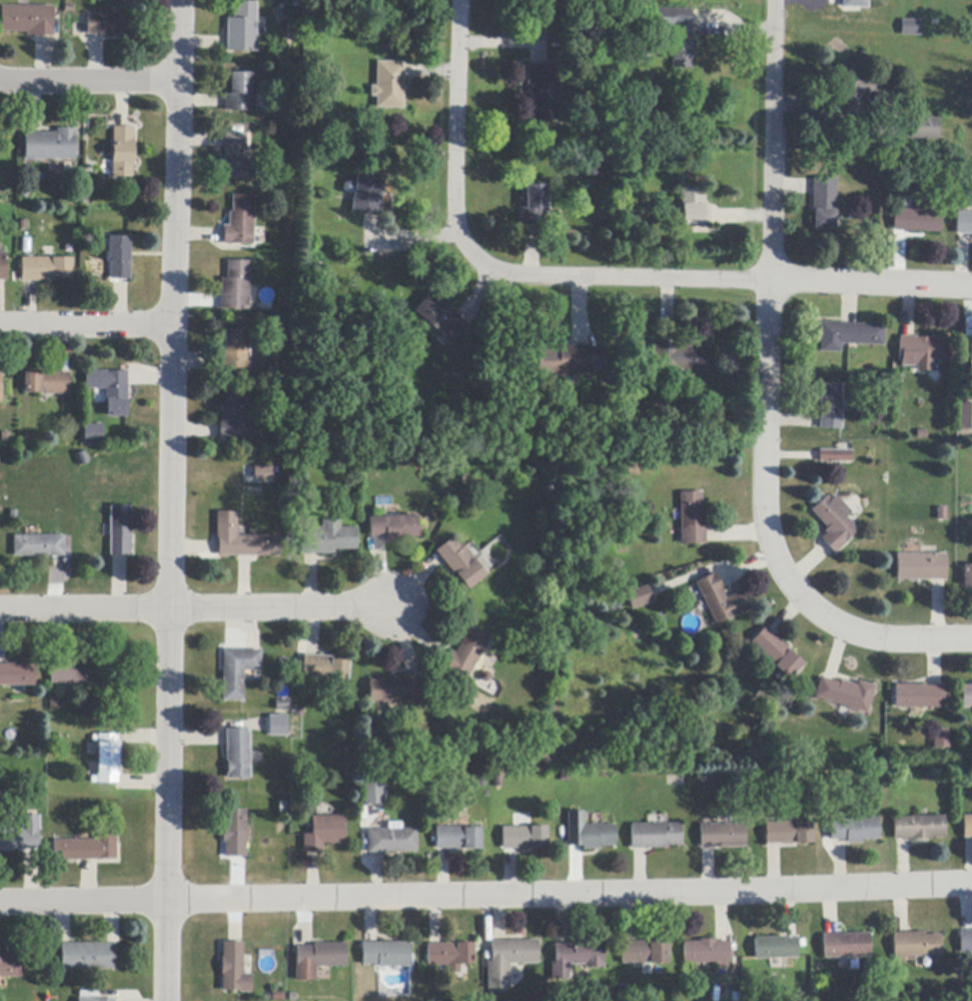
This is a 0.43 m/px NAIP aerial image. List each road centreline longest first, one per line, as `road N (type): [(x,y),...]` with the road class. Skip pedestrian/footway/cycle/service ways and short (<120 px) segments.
road 1 (residential): [(165,1000),(183,0)]
road 2 (residential): [(167,900),(971,885)]
road 3 (residential): [(795,597),(770,551),(763,486),(773,0)]
road 4 (residential): [(971,289),(500,274),(466,254)]
road 5 (residential): [(466,254),(453,222),(458,0)]
road 6 (residential): [(388,609),(169,609)]
road 7 (residential): [(971,642),(839,634),(795,597)]
road 8 (residential): [(0,82),(181,82)]
road 9 (residential): [(0,326),(174,326)]
road 10 (residential): [(169,609),(0,610)]
road 11 (residential): [(167,900),(0,902)]

